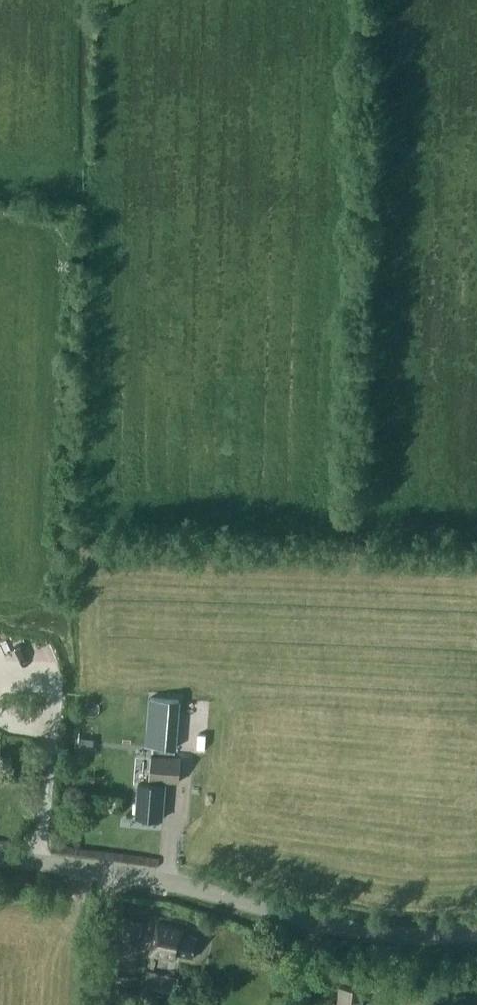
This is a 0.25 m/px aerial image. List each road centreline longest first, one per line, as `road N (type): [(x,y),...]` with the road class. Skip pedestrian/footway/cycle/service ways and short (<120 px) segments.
road 1 (tertiary): [(476,928),(349,927),(168,886),(0,864)]
road 2 (track): [(103,874),(100,1004)]

